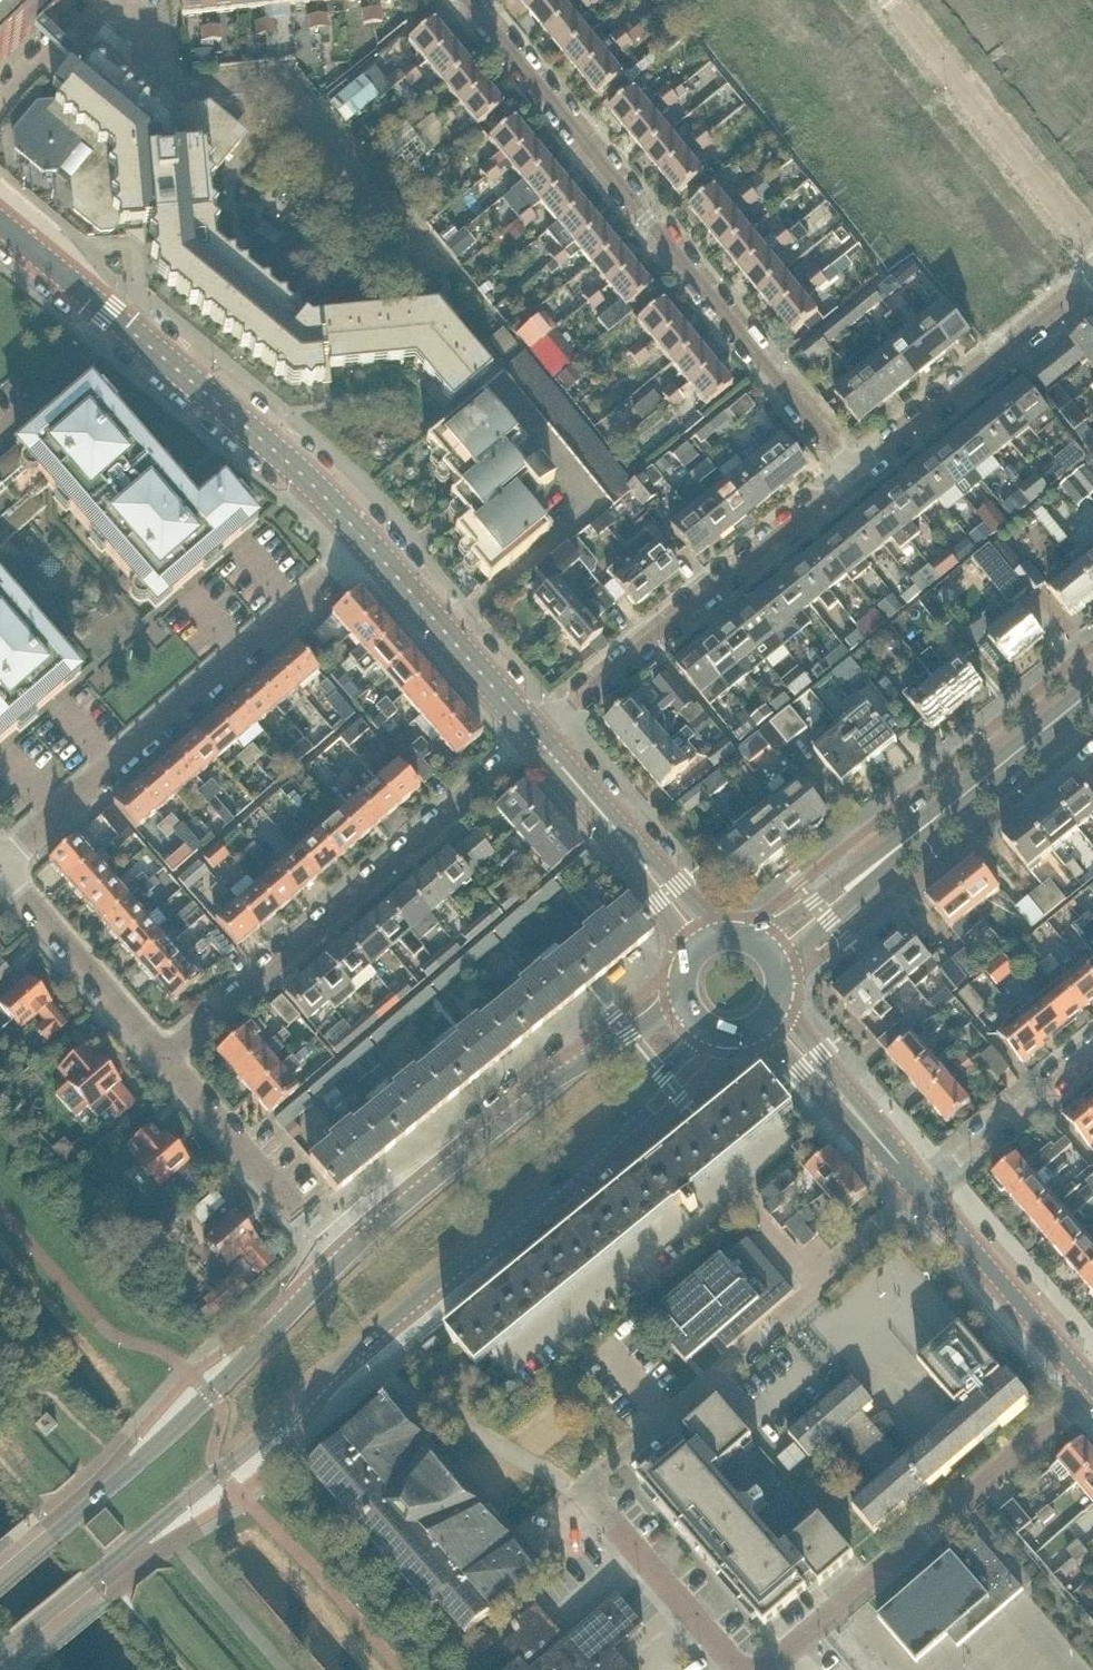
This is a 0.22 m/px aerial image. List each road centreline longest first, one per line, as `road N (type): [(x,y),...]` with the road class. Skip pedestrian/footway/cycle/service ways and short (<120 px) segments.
road 1 (unclassified): [(822,1286),(596,1491),(729,1654),(750,1668),(767,1669),(1092,1396)]
road 2 (secondary): [(0,1655),(224,1471),(714,1029)]
road 3 (secondary): [(685,985),(341,1266),(0,1585)]
road 4 (residential): [(468,0),(856,469)]
road 5 (residential): [(160,1056),(534,733)]
road 6 (tertiary): [(371,545),(291,463),(0,223)]
road 7 (residential): [(371,545),(0,865)]
road 8 (residential): [(534,733),(856,469)]
road 9 (residential): [(1092,246),(893,0)]
road 10 (residential): [(856,469),(1092,276)]
road 11 (tertiary): [(1092,1385),(927,1194)]
road 12 (tertiary): [(534,733),(371,545)]
road 13 (residential): [(160,1056),(0,875)]
road 14 (tertiary): [(927,1194),(772,1014)]
road 15 (secondary): [(940,816),(752,939)]
road 16 (secondary): [(781,974),(940,816)]
road 17 (residential): [(1092,1057),(927,1194)]
road 18 (residential): [(295,1212),(160,1056)]
road 19 (secondary): [(940,816),(1092,693)]
road 20 (tertiary): [(635,852),(534,733)]
road 21 (unclassified): [(927,1194),(822,1286)]
road 22 (residential): [(822,1286),(737,1189)]
road 23 (tertiary): [(724,937),(635,852)]

